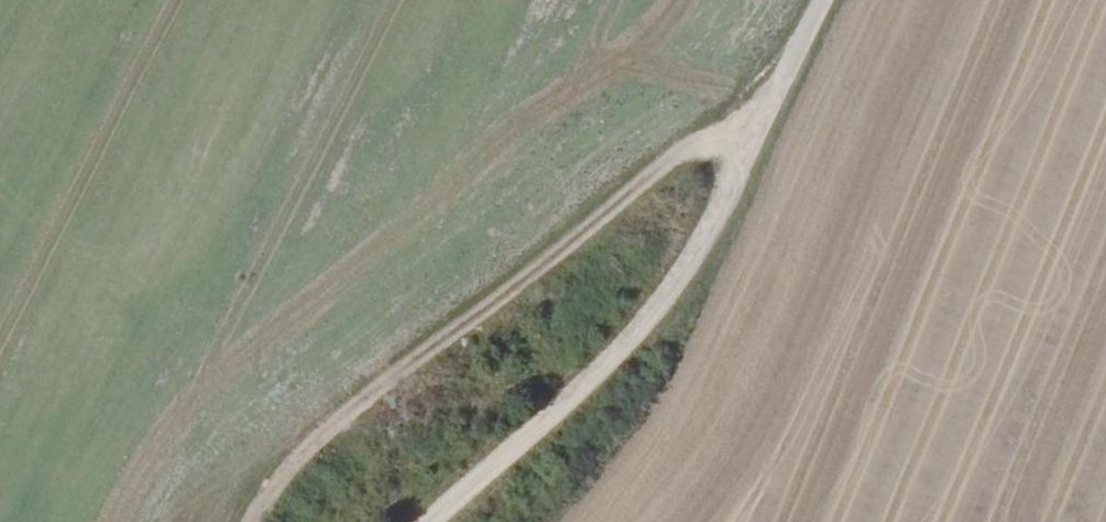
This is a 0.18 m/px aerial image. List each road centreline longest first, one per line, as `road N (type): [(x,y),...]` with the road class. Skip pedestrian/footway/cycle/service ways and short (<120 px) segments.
road 1 (track): [(821,0),(710,225),(622,351),(429,521)]
road 2 (track): [(258,521),(322,442),(692,148),(750,142)]

